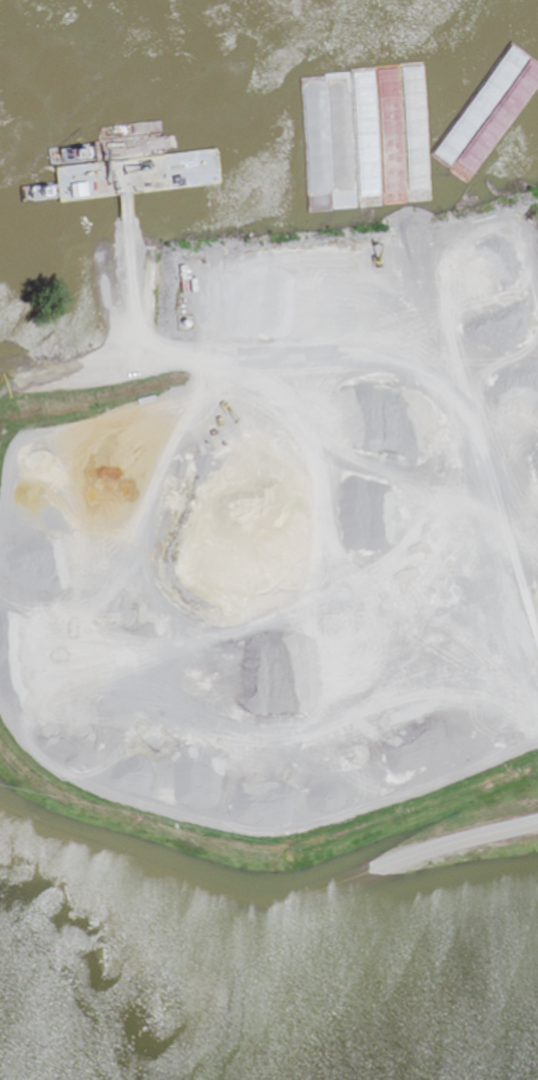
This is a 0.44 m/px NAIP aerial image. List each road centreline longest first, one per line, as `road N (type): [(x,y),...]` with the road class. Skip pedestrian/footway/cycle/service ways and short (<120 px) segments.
road 1 (secondary): [(0,810),(219,892),(301,895),(537,827)]

